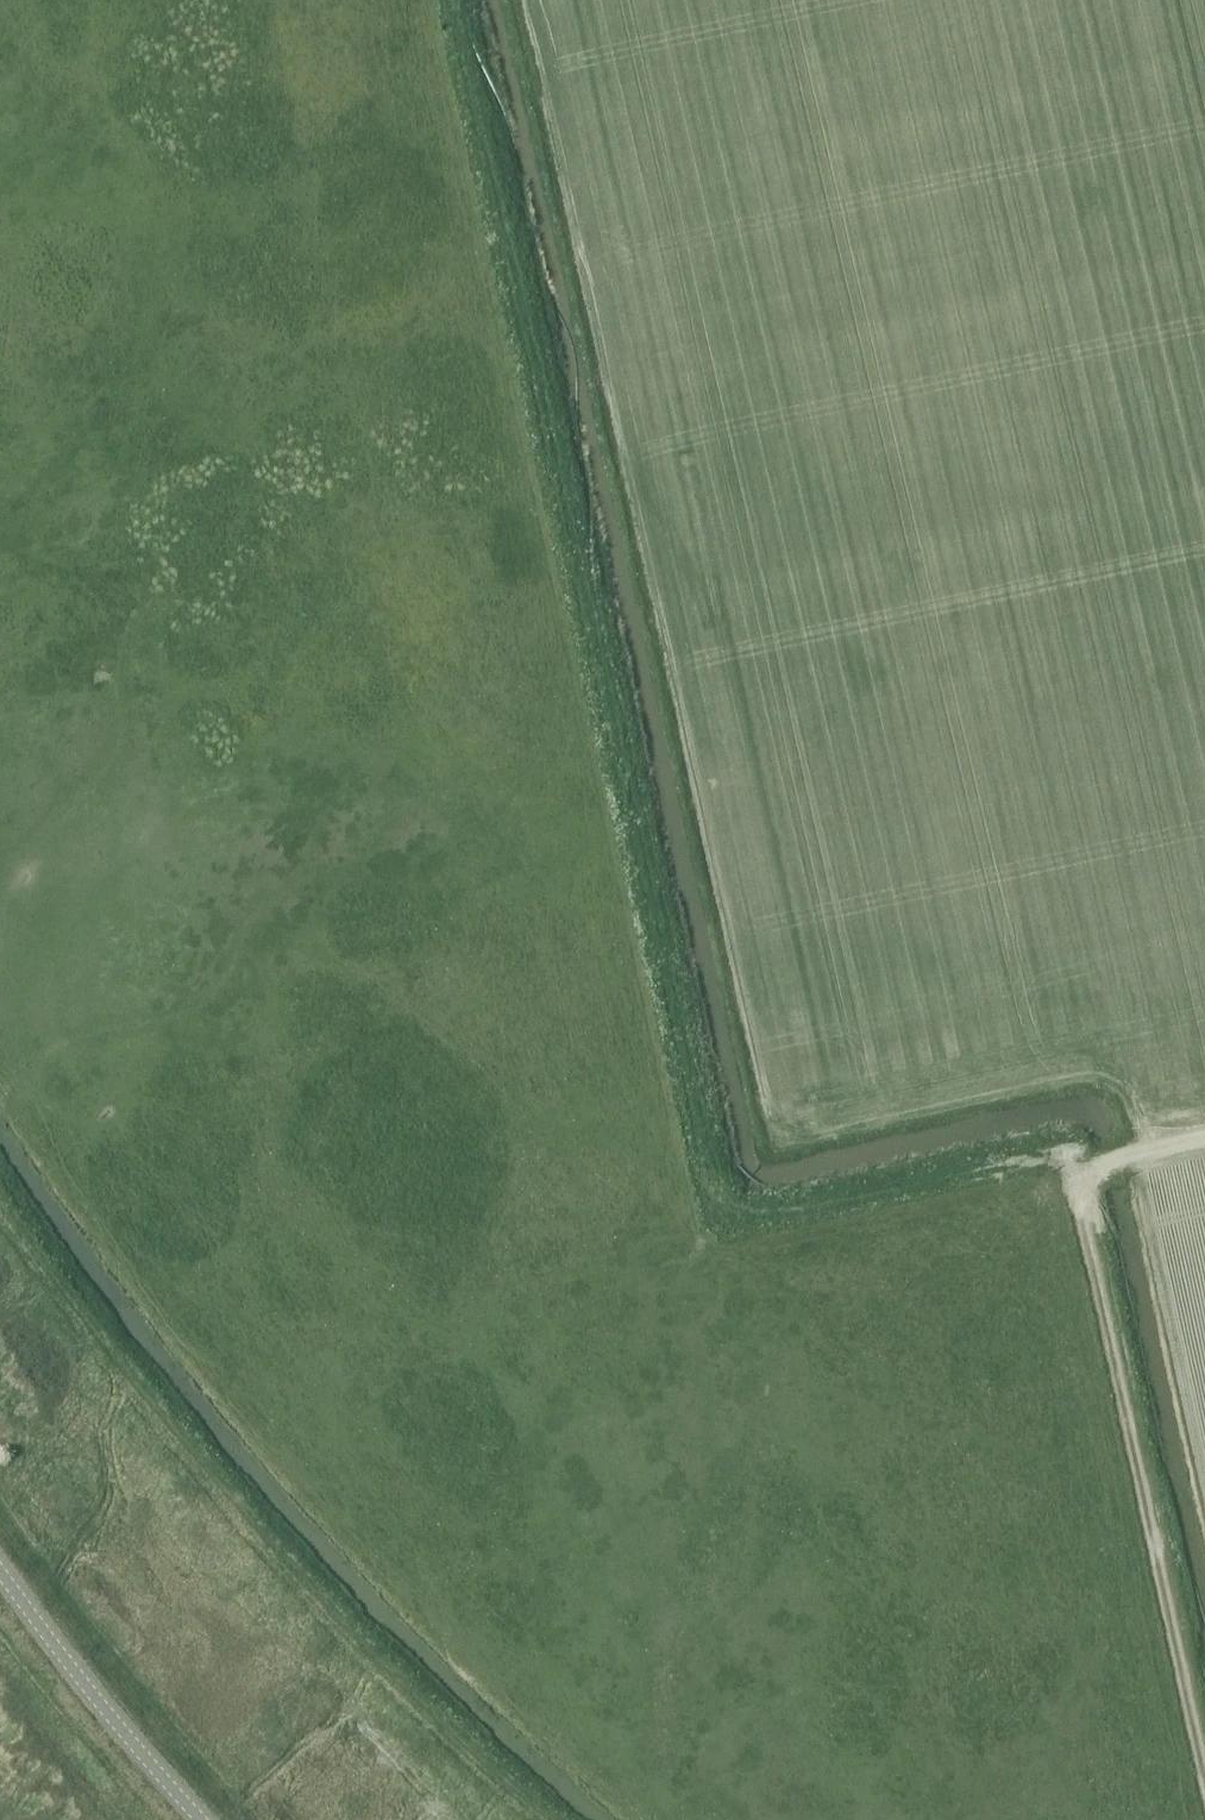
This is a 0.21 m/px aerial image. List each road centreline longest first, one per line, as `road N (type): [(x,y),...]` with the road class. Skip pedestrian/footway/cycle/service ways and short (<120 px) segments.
road 1 (track): [(1204,1143),(1100,1170),(1084,1188),(1083,1224),(1204,1787)]
road 2 (unclassified): [(210,1819),(39,1620),(0,1561)]

